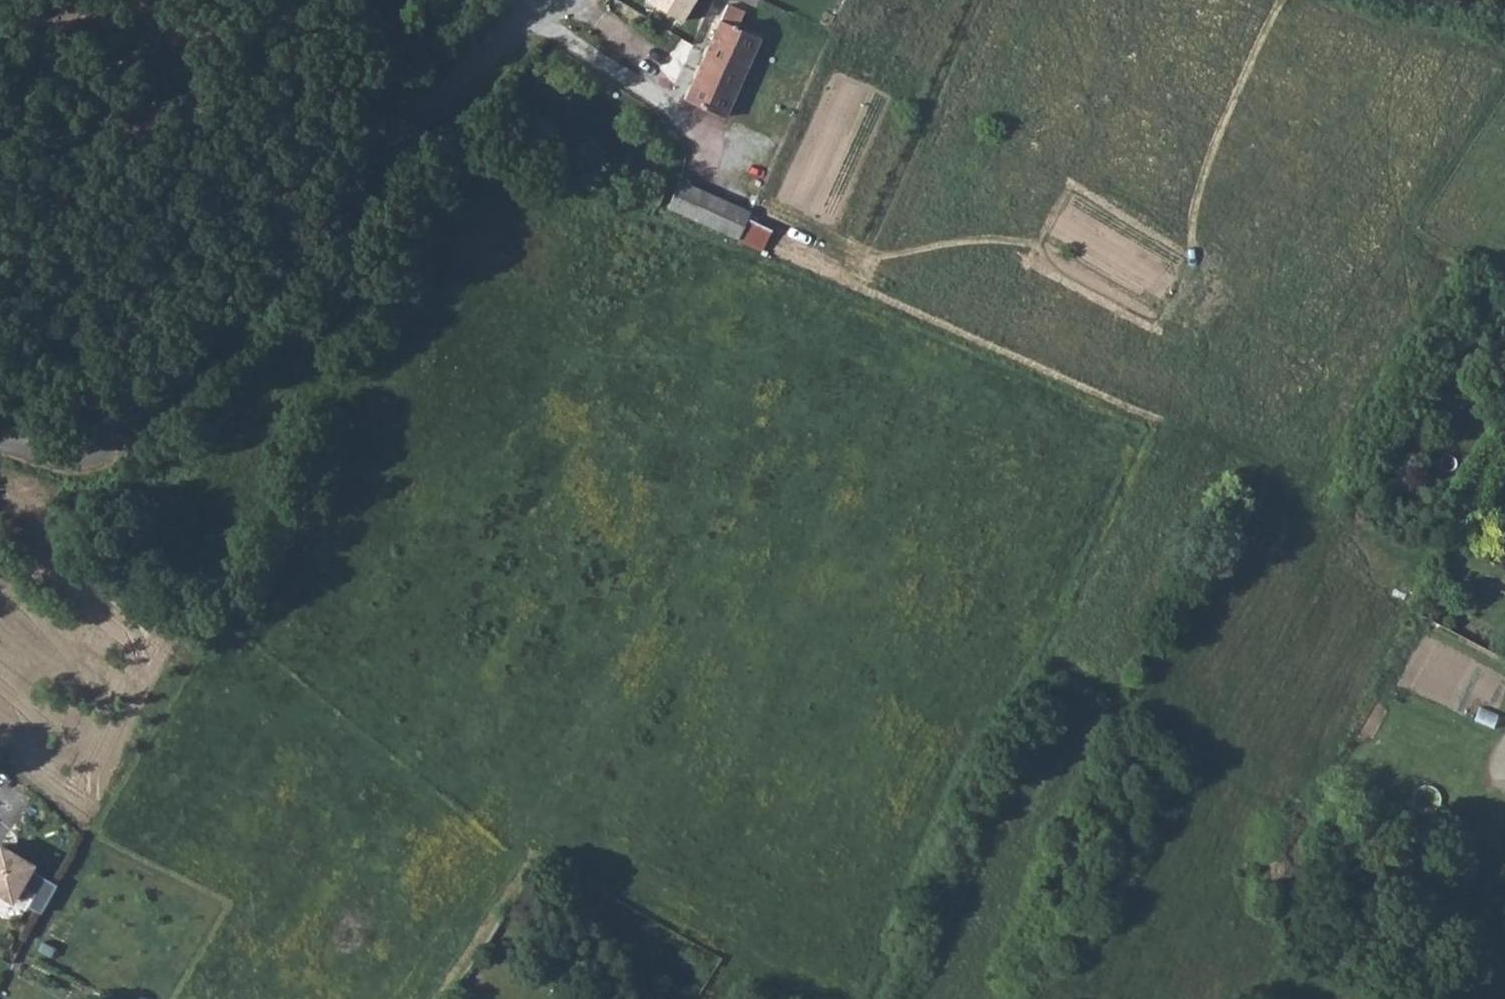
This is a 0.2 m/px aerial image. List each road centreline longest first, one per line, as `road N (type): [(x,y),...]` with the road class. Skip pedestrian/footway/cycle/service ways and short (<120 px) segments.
road 1 (unclassified): [(0,434),(74,460),(115,445),(384,153),(504,42),(566,0)]

